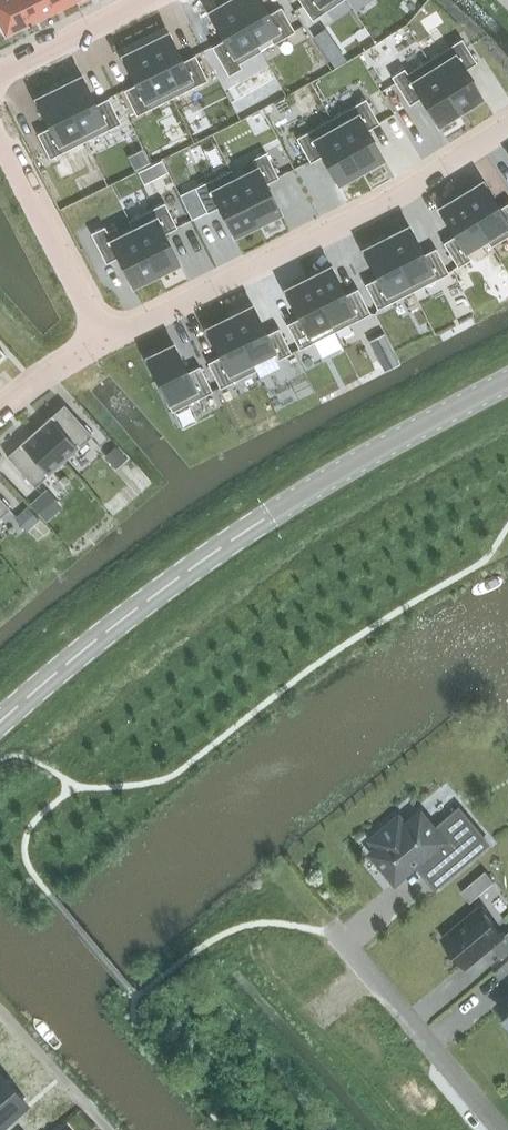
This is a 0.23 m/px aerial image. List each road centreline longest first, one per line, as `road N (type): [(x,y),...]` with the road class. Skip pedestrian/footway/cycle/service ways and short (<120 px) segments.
road 1 (secondary): [(0,723),(105,631),(269,514),(507,381)]
road 2 (residential): [(105,342),(385,205),(507,126)]
road 3 (residential): [(335,932),(502,1129)]
road 4 (residential): [(105,342),(0,151)]
road 5 (residential): [(147,0),(0,74)]
road 6 (unclassified): [(108,1129),(0,1009)]
road 7 (residential): [(0,414),(105,342)]

